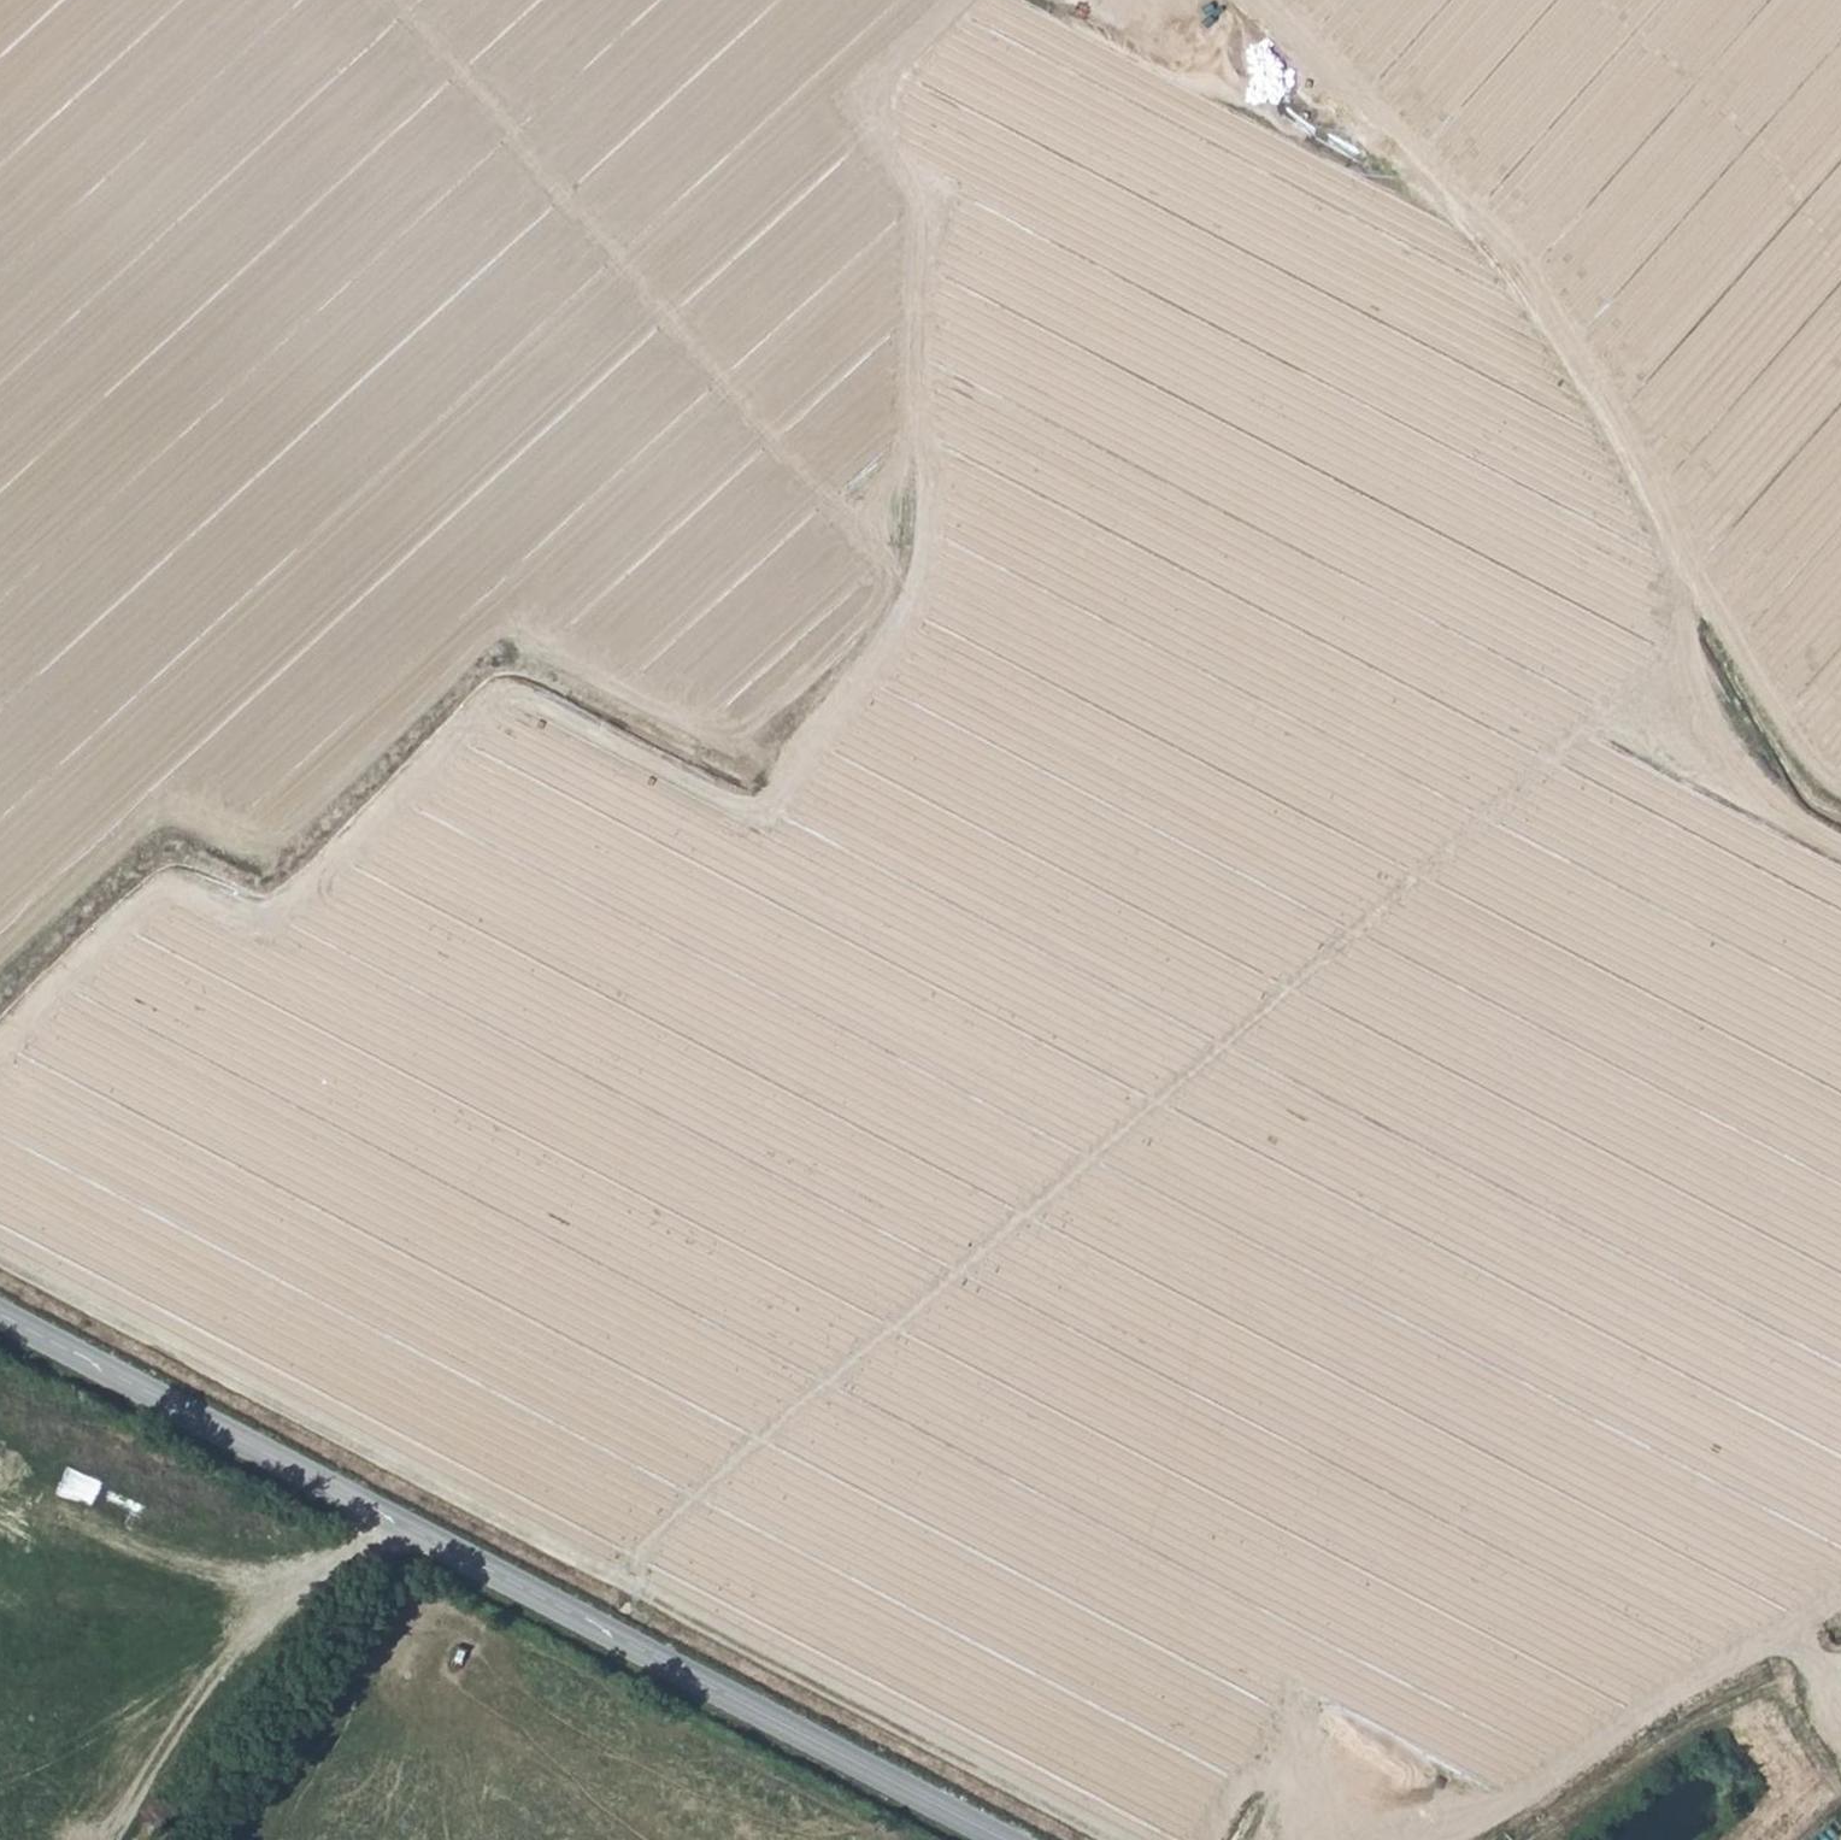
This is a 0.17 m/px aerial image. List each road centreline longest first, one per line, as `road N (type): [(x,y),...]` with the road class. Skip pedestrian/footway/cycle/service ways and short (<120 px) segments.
road 1 (tertiary): [(0,1314),(1005,1839)]

